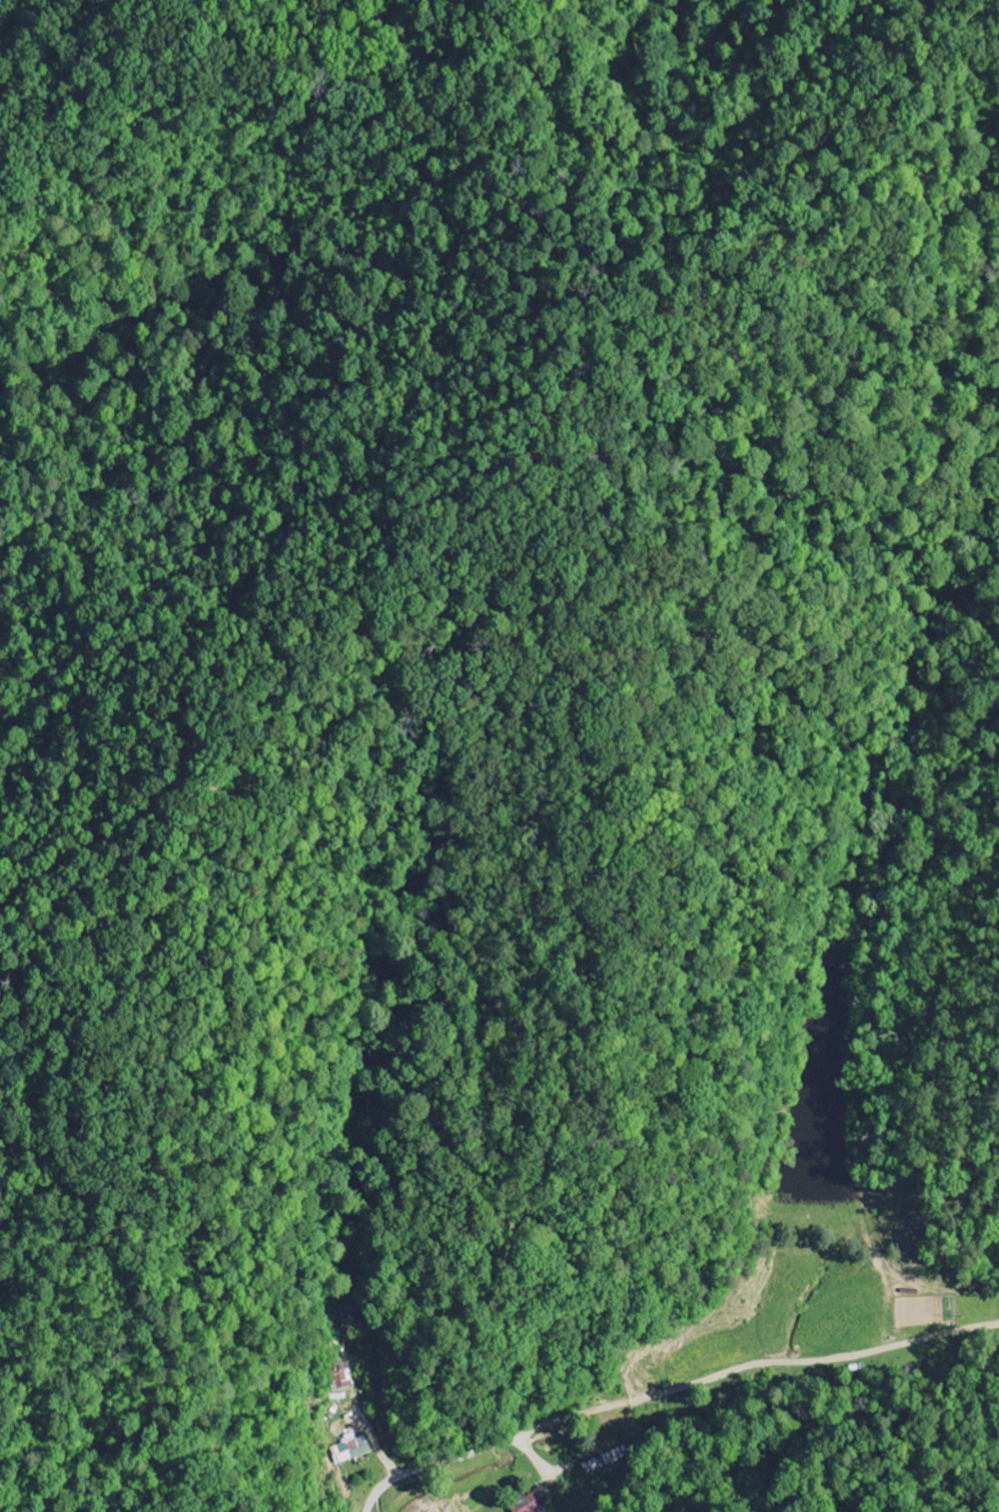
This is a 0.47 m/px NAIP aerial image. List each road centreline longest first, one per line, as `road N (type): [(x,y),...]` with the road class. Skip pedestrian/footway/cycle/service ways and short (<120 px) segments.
road 1 (residential): [(780,1364),(750,1365),(563,1418),(396,1478),(365,1511)]

